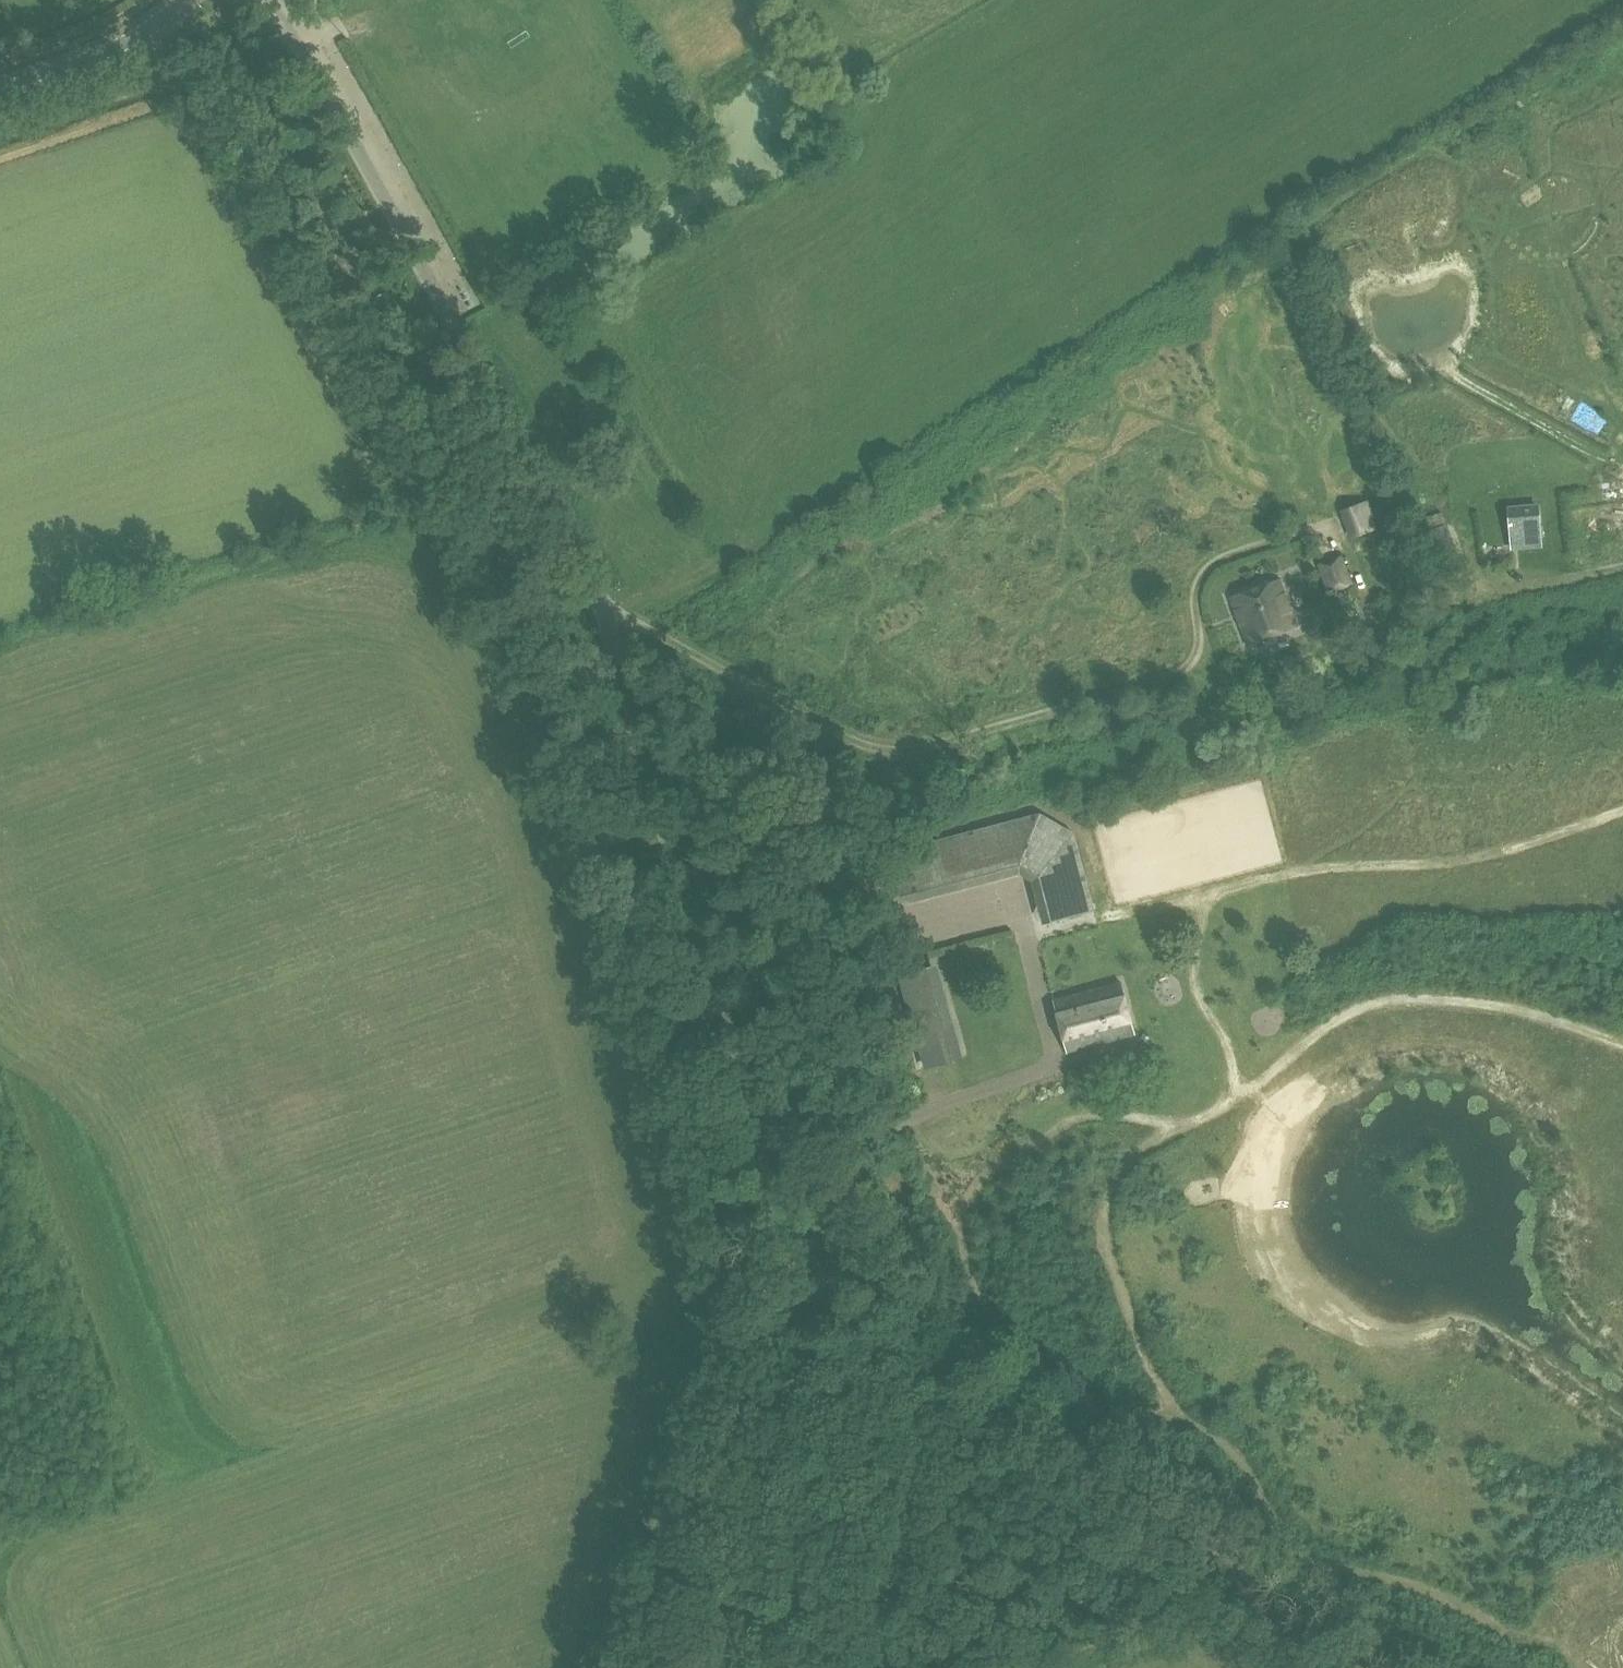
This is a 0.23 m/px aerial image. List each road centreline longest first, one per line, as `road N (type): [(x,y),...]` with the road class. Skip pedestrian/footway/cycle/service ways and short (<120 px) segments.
road 1 (unclassified): [(803,1253),(707,951),(625,641),(373,173),(267,0)]
road 2 (unclassified): [(1290,1667),(803,1253)]
road 3 (unclassified): [(732,1667),(803,1253)]
road 4 (unclassified): [(0,90),(138,36),(179,0)]

